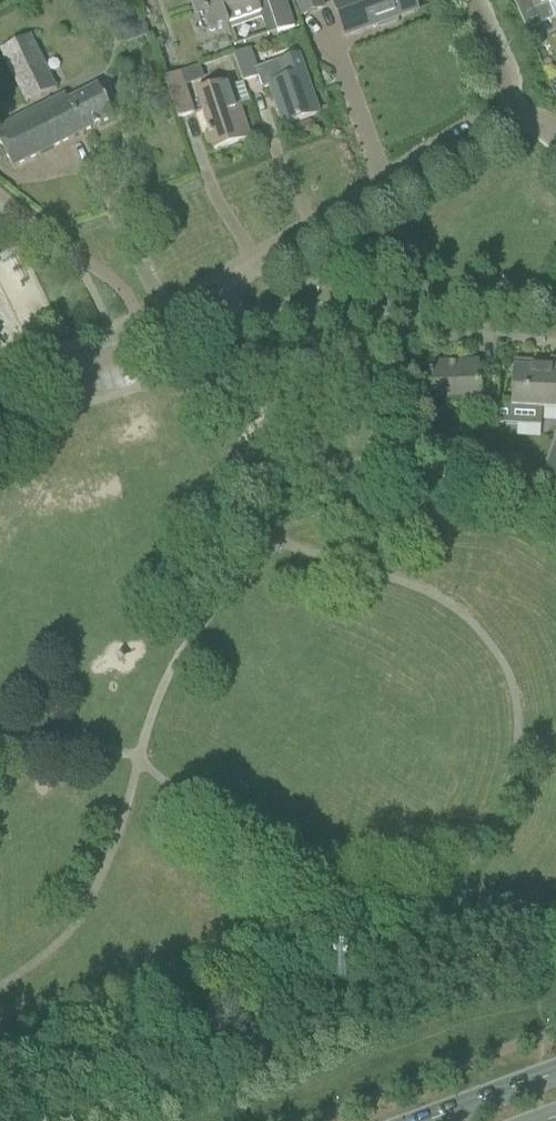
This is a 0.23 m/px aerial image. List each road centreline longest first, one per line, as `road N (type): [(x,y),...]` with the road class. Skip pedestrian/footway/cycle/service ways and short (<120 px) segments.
road 1 (residential): [(555,140),(508,118),(480,128),(238,281),(232,321)]
road 2 (residential): [(232,321),(349,306),(555,307)]
road 3 (residential): [(0,394),(147,342)]
road 4 (secondary): [(555,1076),(435,1120)]

